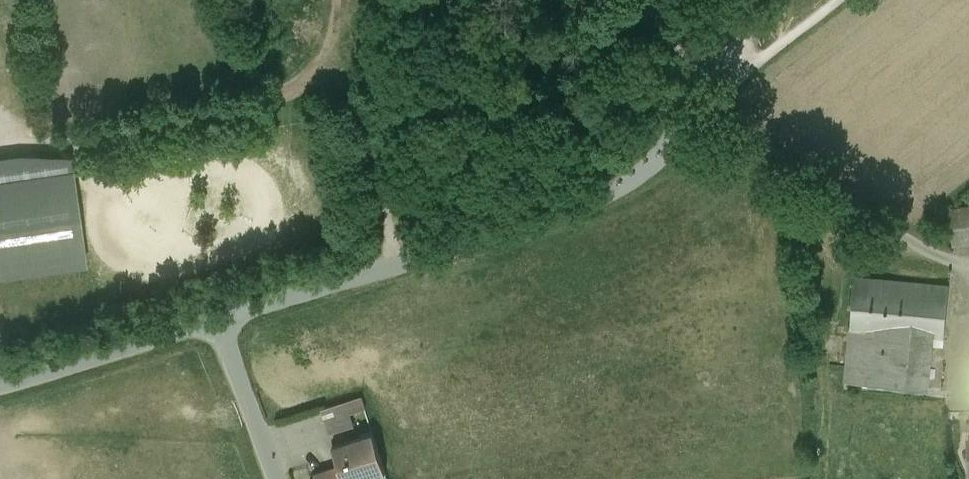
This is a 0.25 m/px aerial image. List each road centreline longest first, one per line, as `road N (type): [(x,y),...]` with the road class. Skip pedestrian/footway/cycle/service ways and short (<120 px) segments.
road 1 (residential): [(651,0),(685,115),(665,153),(622,184),(578,210),(220,317)]
road 2 (residential): [(220,317),(0,384)]
road 3 (track): [(403,263),(352,81)]
road 4 (track): [(685,115),(833,0)]
road 5 (unclassified): [(220,317),(278,478)]

